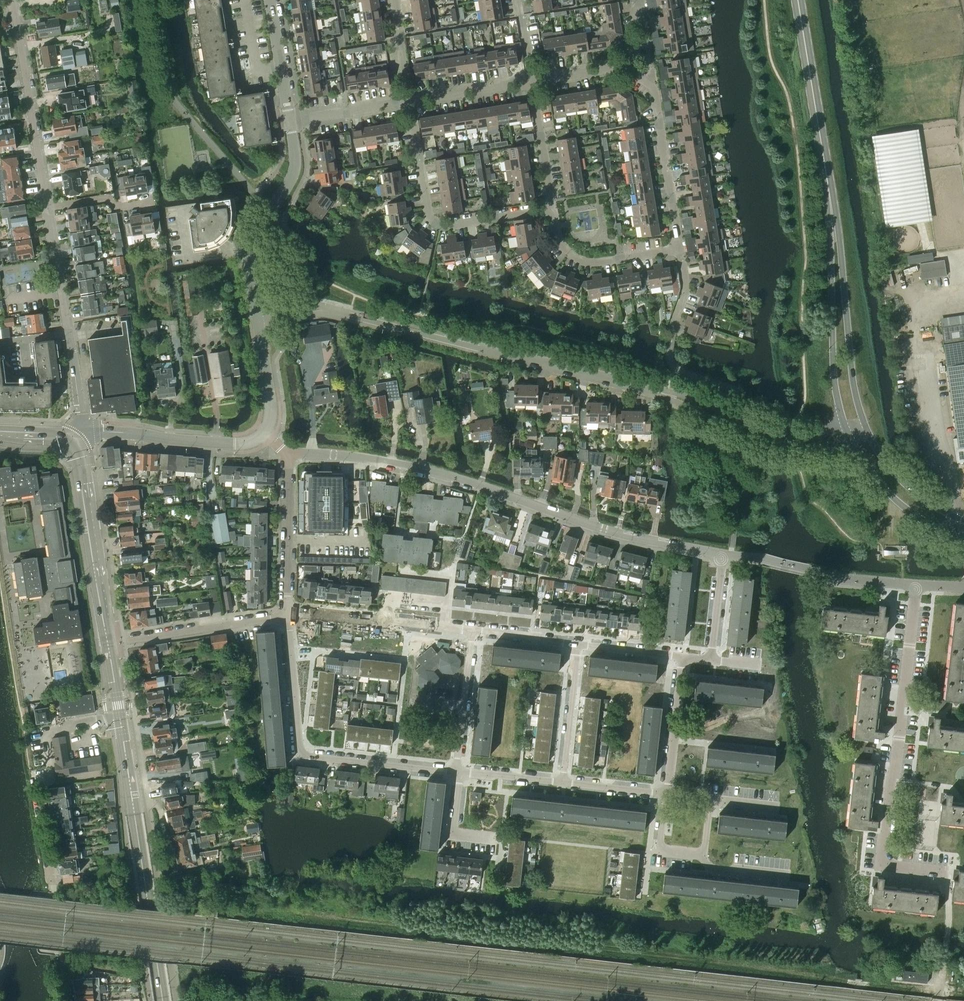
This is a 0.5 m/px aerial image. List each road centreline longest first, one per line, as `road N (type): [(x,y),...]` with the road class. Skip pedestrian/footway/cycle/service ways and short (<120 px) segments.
road 1 (residential): [(258,316),(317,308),(667,395),(746,430)]
road 2 (residential): [(724,556),(616,535),(419,470),(287,454)]
road 3 (residential): [(945,874),(882,866),(916,585)]
road 4 (secondary): [(163,1000),(119,717)]
road 5 (secondary): [(865,428),(826,168)]
road 6 (secondary): [(826,168),(834,376),(844,426)]
road 7 (residential): [(552,208),(440,226),(428,215),(408,102)]
road 8 (residential): [(73,443),(79,404),(48,209)]
road 9 (residential): [(48,209),(14,0)]
road 10 (secondary): [(108,643),(73,443)]
road 11 (residential): [(679,247),(653,89),(623,65)]
road 12 (residential): [(264,432),(234,443),(104,432),(73,443)]
road 13 (residential): [(916,585),(724,556)]
road 14 (residential): [(288,615),(473,632)]
road 15 (residential): [(108,643),(288,615)]
road 16 (secondary): [(826,168),(797,0)]
road 17 (residential): [(679,247),(588,263),(562,246),(552,208)]
road 18 (residential): [(298,753),(458,771)]
road 19 (residential): [(288,615),(287,454)]
road 20 (secondary): [(853,444),(897,501),(963,540)]
road 21 (residential): [(250,254),(293,174),(290,121)]
road 22 (residential): [(458,771),(473,632)]
road 23 (residential): [(575,644),(562,783)]
road 24 (residential): [(298,753),(288,615)]
road 25 (residential): [(666,794),(684,657)]
road 26 (secondary): [(963,521),(918,496),(865,428)]
road 27 (residential): [(552,208),(532,82)]
road 28 (residential): [(408,102),(532,82)]
road 29 (residential): [(49,766),(36,784),(51,883)]

